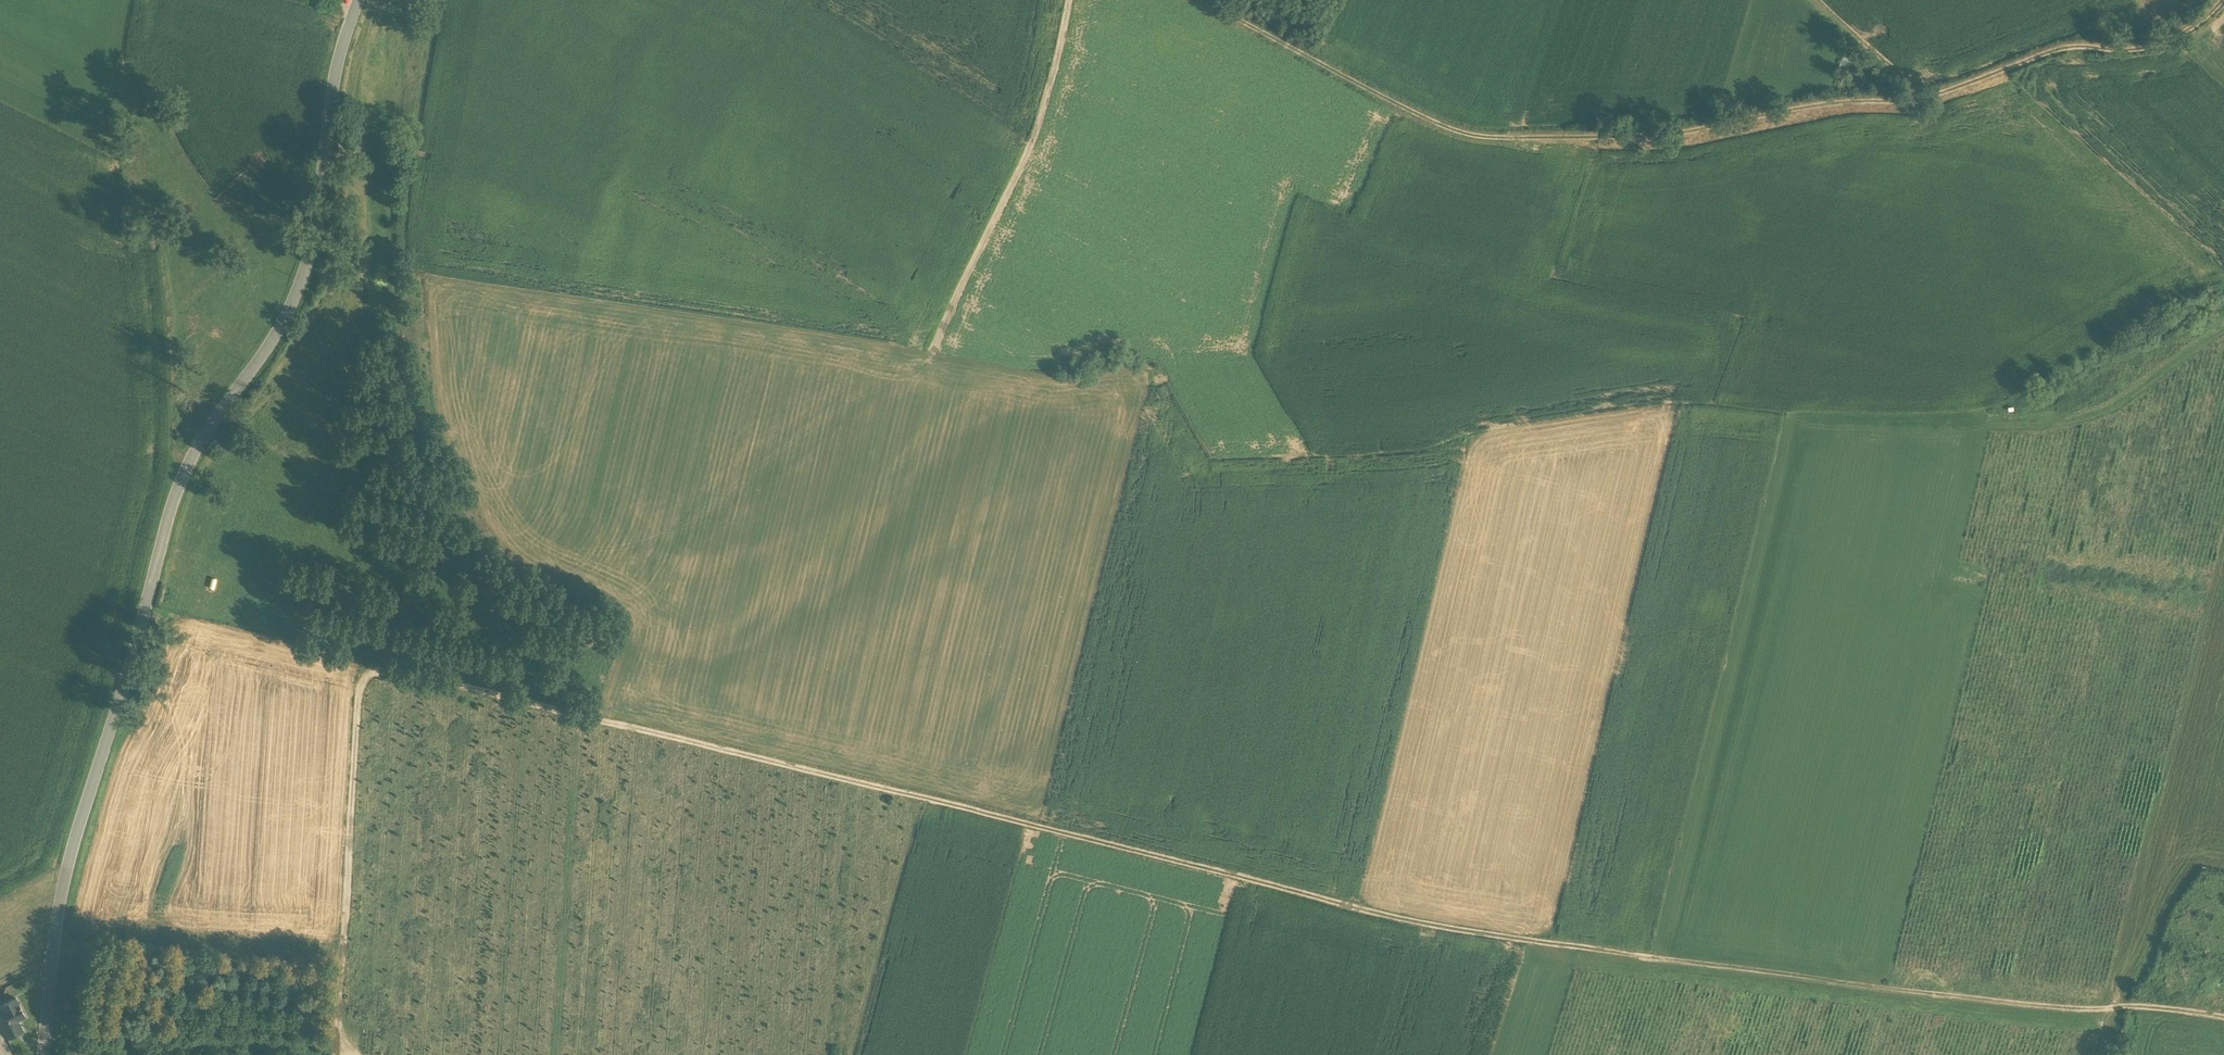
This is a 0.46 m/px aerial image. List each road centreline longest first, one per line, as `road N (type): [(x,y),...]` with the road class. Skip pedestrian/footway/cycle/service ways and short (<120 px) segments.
road 1 (track): [(336,1054),(358,692),(383,668),(1442,929),(2103,1006)]
road 2 (unclassified): [(43,1054),(68,871),(171,514),(196,452),(300,294),(337,74),(360,0)]
road 3 (track): [(1207,0),(1418,114),(1481,136),(1694,130),(1804,106),(1919,97)]
road 4 (track): [(1919,97),(2062,46),(2143,47),(2176,36),(2220,0)]
road 5 (track): [(1071,0),(1034,139)]
road 6 (track): [(1819,0),(1919,97)]
road 7 (track): [(2103,1006),(2223,1016)]

